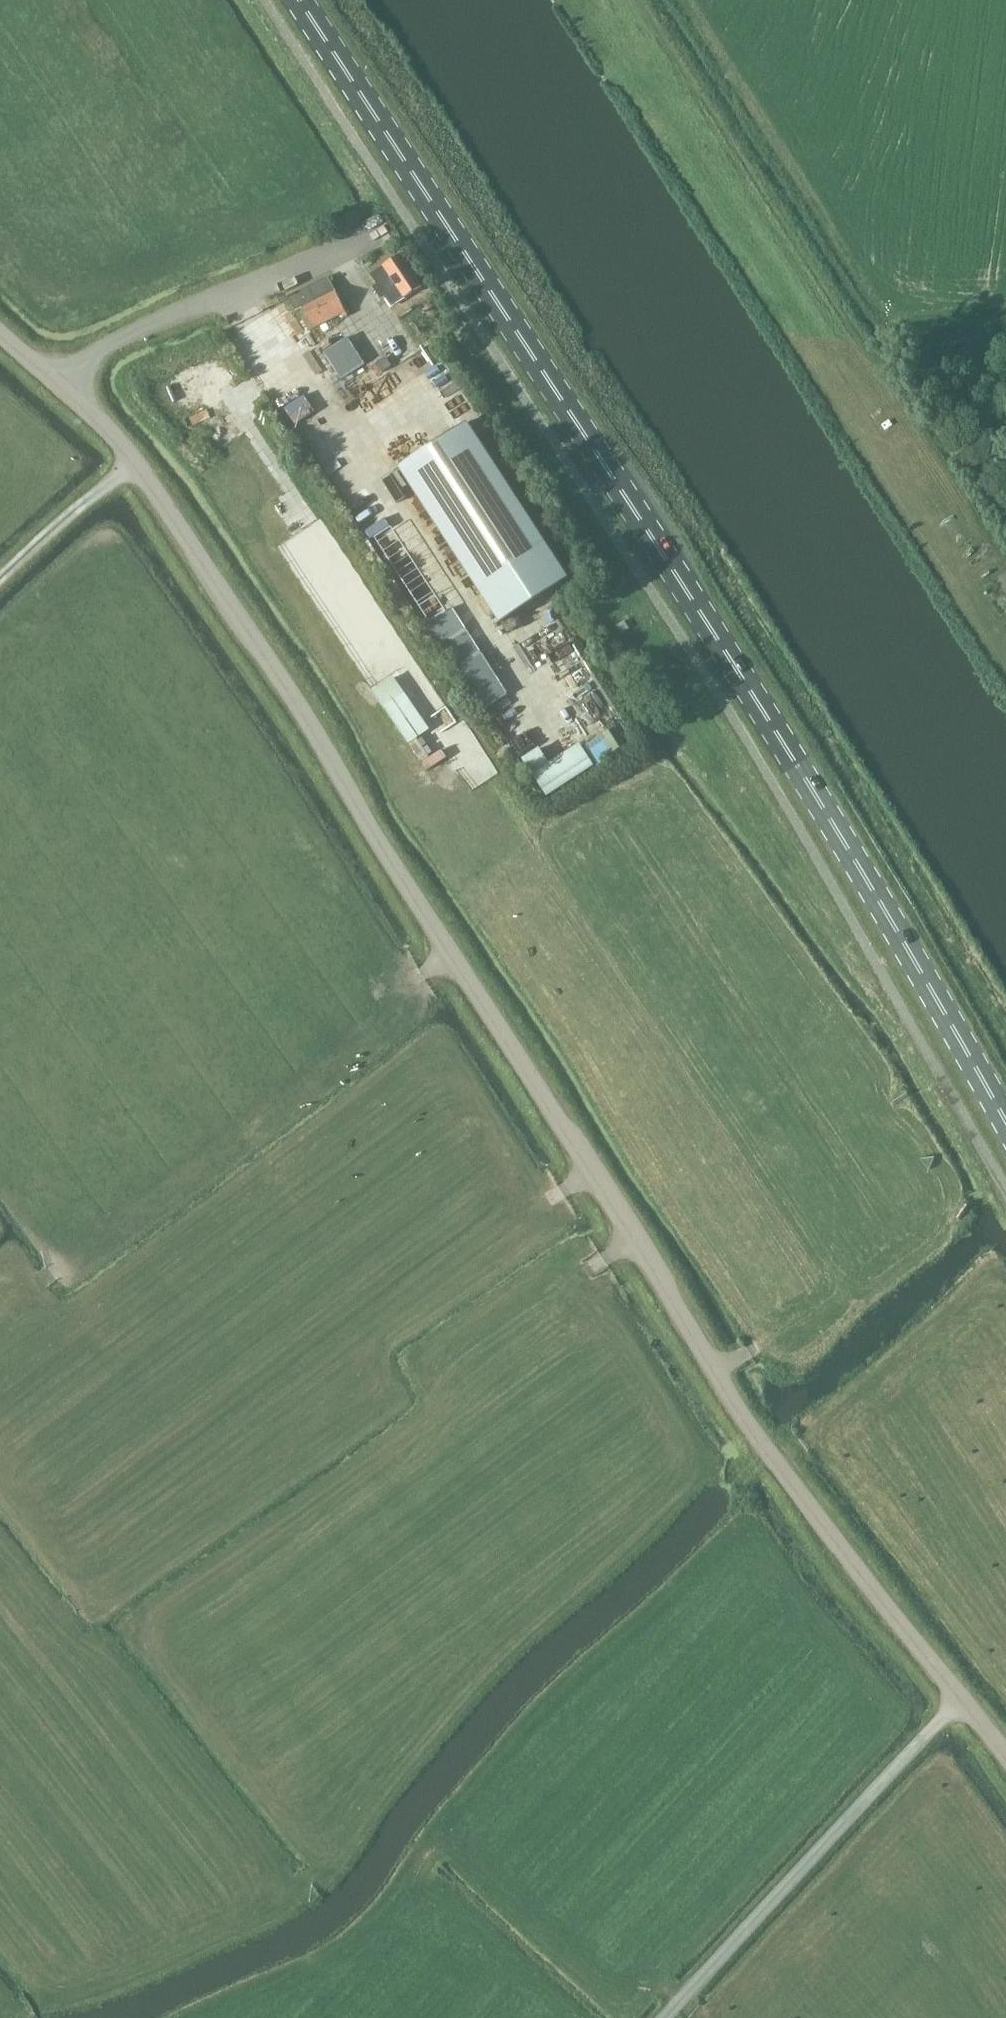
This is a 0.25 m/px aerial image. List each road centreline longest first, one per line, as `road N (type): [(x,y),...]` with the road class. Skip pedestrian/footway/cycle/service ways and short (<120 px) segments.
road 1 (unclassified): [(1005,1758),(739,1414),(309,722),(135,463),(0,331)]
road 2 (primary): [(1005,1125),(853,859),(640,520),(298,0)]
road 3 (track): [(961,1701),(665,2017)]
road 4 (track): [(0,578),(135,463)]

